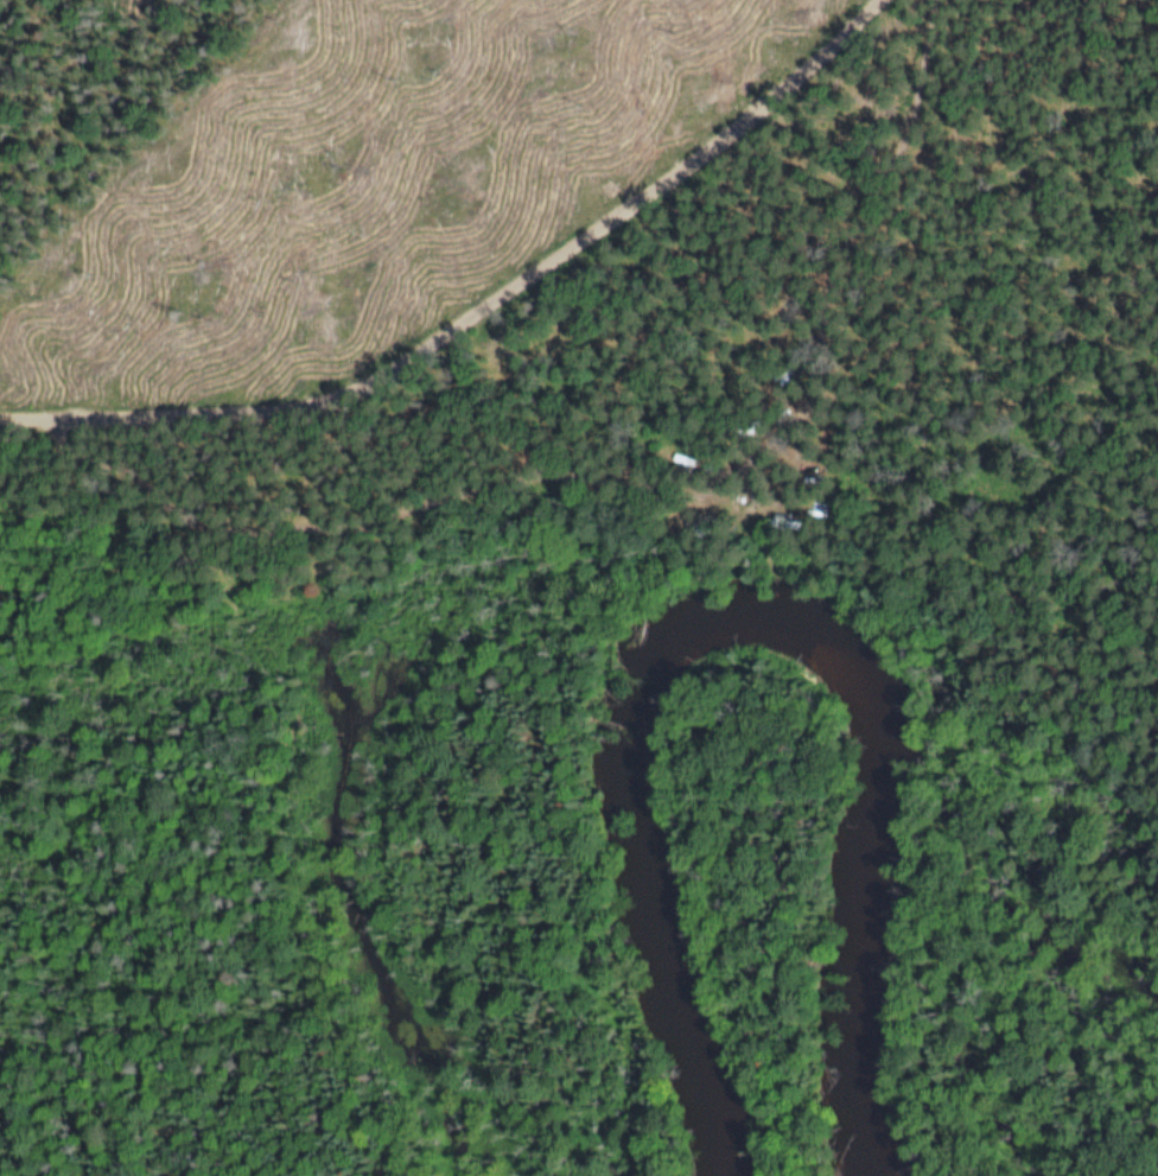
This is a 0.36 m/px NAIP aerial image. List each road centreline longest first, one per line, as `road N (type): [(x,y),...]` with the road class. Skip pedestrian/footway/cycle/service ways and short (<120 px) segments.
road 1 (residential): [(0,418),(158,411),(383,369),(607,218),(879,0)]

